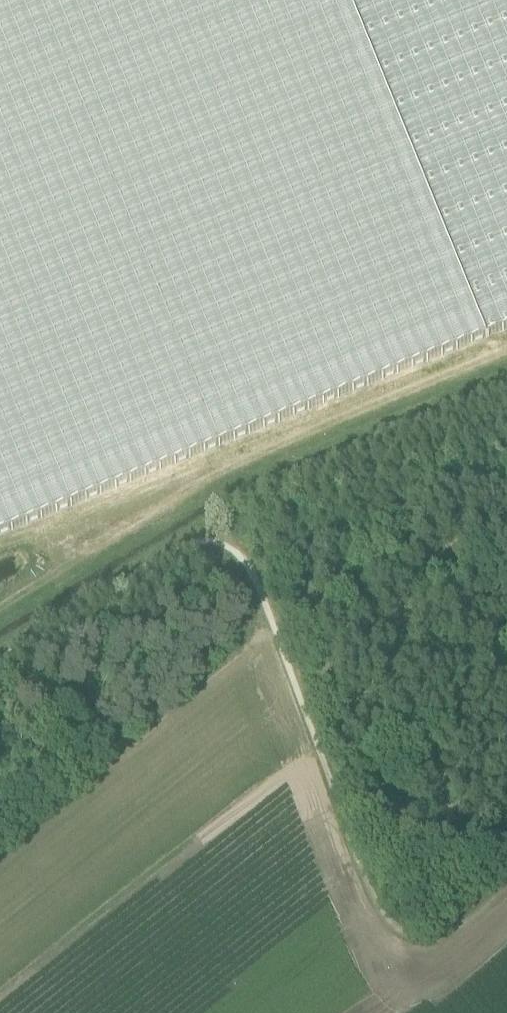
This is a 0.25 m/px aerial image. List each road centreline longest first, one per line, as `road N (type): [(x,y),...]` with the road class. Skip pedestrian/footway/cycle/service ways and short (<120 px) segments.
road 1 (track): [(0,661),(194,543),(235,548),(268,611),(374,905),(397,933),(429,944),(454,935),(506,890)]
road 2 (track): [(506,351),(234,467),(0,611)]

